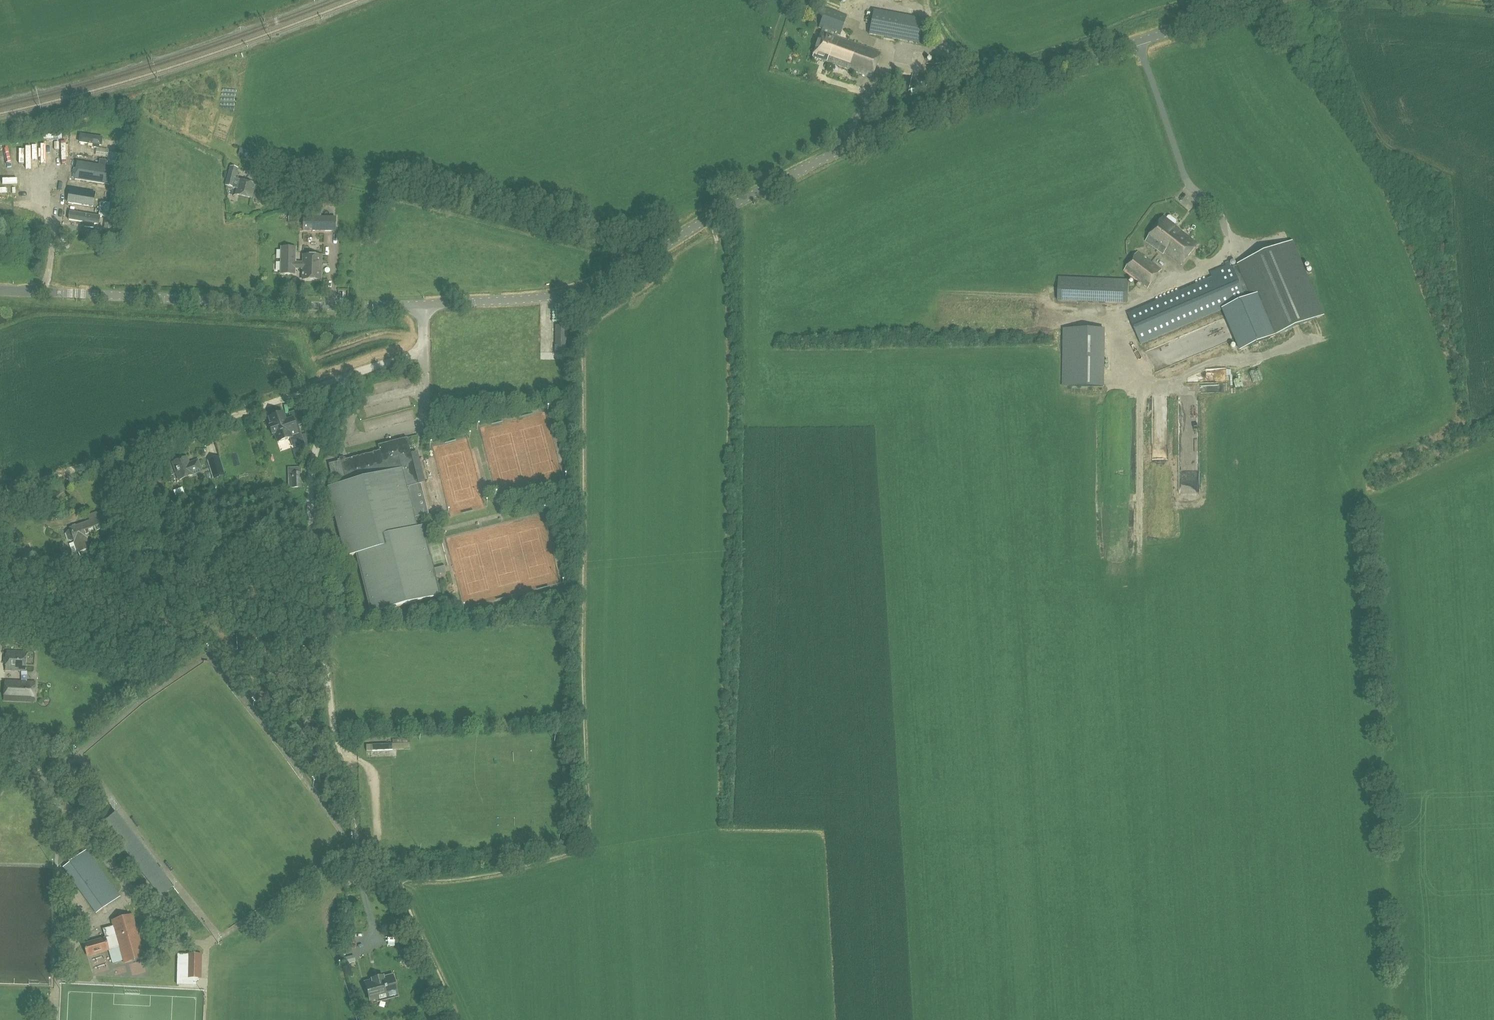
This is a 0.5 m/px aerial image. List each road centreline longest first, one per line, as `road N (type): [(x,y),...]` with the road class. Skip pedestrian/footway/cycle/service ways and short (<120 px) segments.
road 1 (tertiary): [(422,304),(533,298),(592,285),(846,146),(1265,0)]
road 2 (tertiary): [(0,290),(422,304)]
road 3 (residential): [(0,496),(351,375)]
road 4 (track): [(333,179),(604,245),(627,268)]
road 5 (track): [(400,883),(364,880),(321,622)]
road 6 (track): [(321,622),(311,468),(344,377)]
road 7 (track): [(869,0),(856,35),(897,54),(870,94),(854,143)]
road 8 (unclassified): [(351,375),(423,348),(422,304)]

